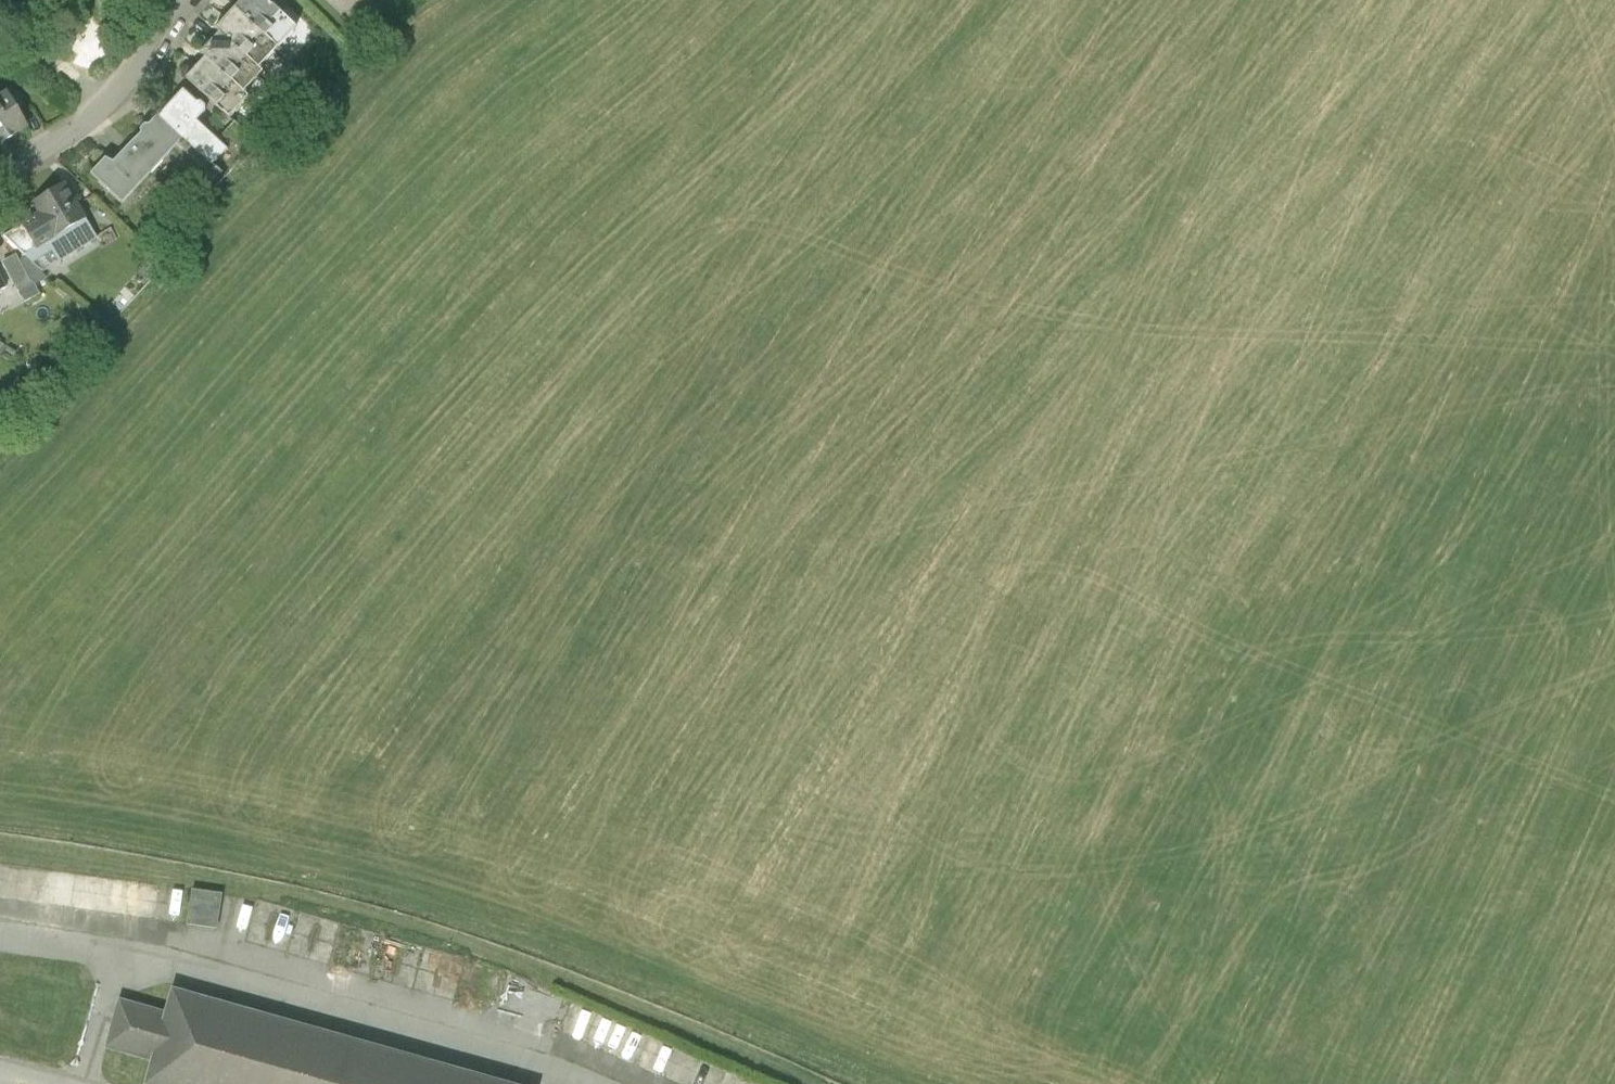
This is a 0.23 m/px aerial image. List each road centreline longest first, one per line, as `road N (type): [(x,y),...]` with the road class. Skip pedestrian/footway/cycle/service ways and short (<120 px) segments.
road 1 (residential): [(175,0),(137,68),(104,104),(65,139),(0,178)]

